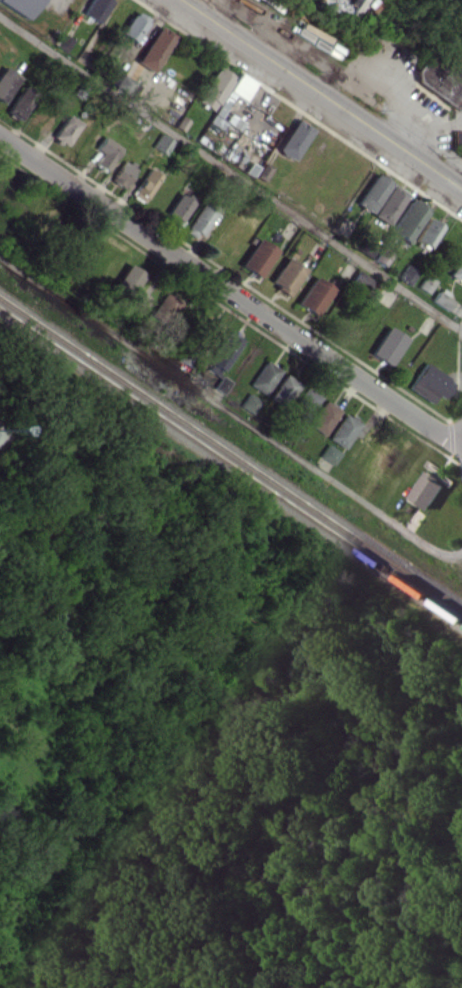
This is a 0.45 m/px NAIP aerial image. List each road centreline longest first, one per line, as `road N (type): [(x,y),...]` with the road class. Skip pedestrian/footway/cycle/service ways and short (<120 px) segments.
road 1 (residential): [(0,135),(461,448)]
road 2 (tertiary): [(181,0),(461,189)]

